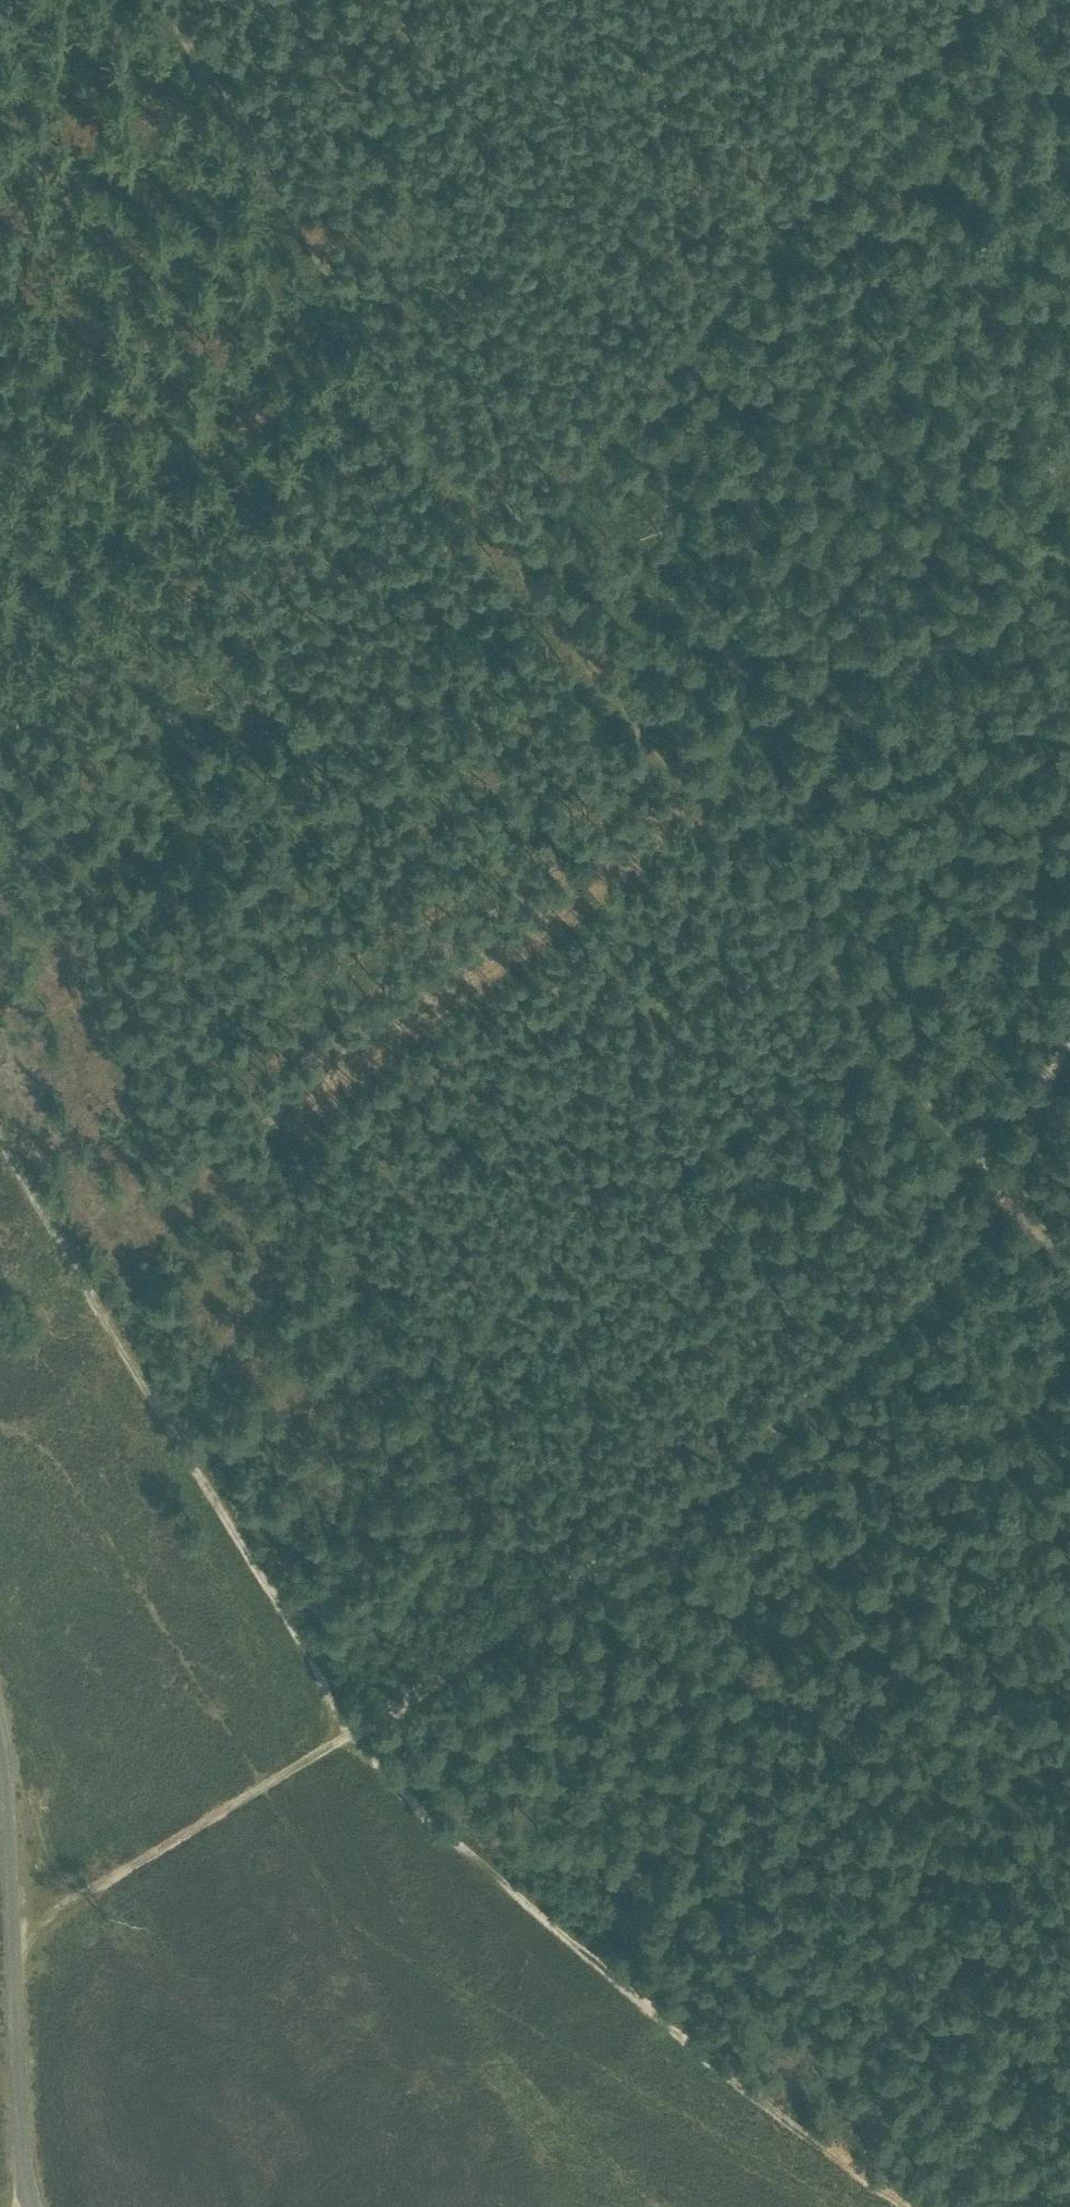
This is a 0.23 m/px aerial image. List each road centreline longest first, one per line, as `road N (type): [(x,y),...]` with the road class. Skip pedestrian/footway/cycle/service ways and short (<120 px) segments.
road 1 (track): [(1002,1207),(652,763),(489,524),(161,0)]
road 2 (track): [(1069,1015),(1002,1207),(975,1238),(683,1500),(566,1591),(352,1731)]
road 3 (track): [(909,2206),(717,2066),(406,1790),(352,1731)]
road 4 (track): [(0,1133),(352,1731)]
road 5 (track): [(352,1731),(12,1934)]
road 6 (track): [(26,2183),(12,1934)]
road 7 (track): [(0,1737),(12,1934)]

